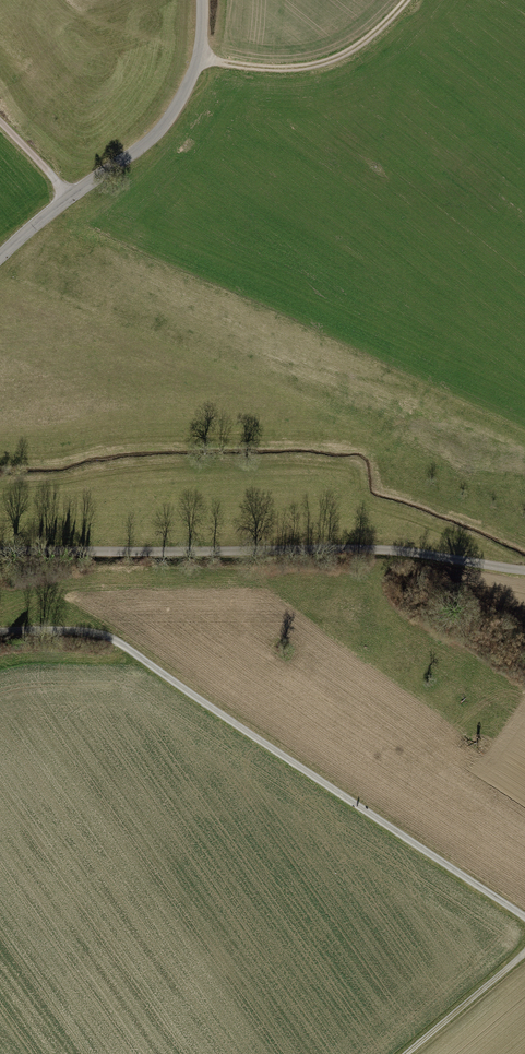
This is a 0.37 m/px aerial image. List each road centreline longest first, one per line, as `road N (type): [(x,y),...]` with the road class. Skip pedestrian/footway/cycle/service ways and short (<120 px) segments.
road 1 (track): [(0,631),(109,638),(524,919)]
road 2 (unclassified): [(524,570),(369,549),(0,554)]
road 3 (residential): [(0,256),(65,195),(164,124),(199,60),(200,0)]
road 4 (track): [(199,60),(273,68),(333,60),(407,0)]
road 5 (track): [(404,1053),(524,949)]

